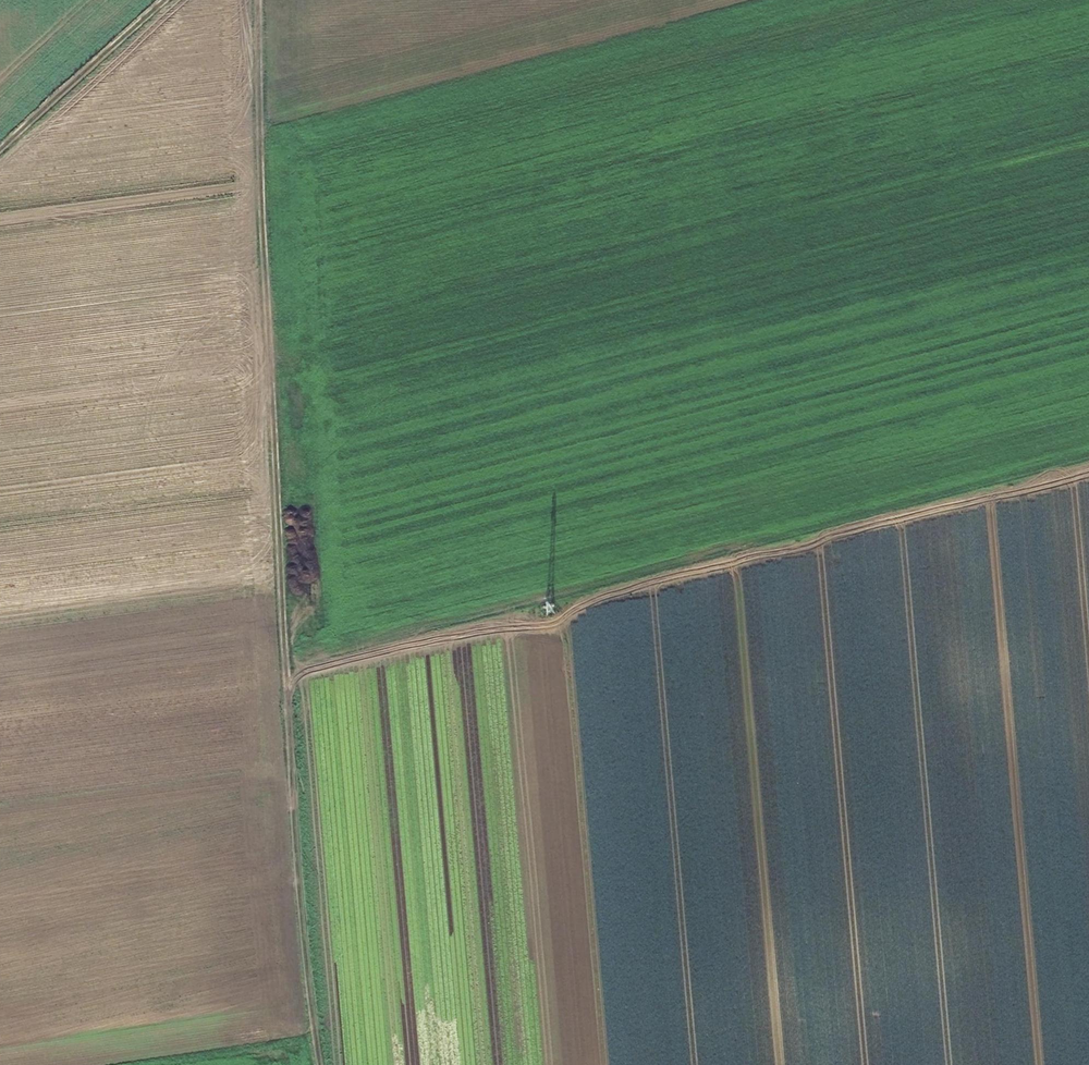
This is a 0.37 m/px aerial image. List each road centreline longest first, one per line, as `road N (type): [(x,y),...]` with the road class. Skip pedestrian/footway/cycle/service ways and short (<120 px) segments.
road 1 (track): [(258,0),(294,833),(320,1064)]
road 2 (track): [(170,0),(0,157)]

